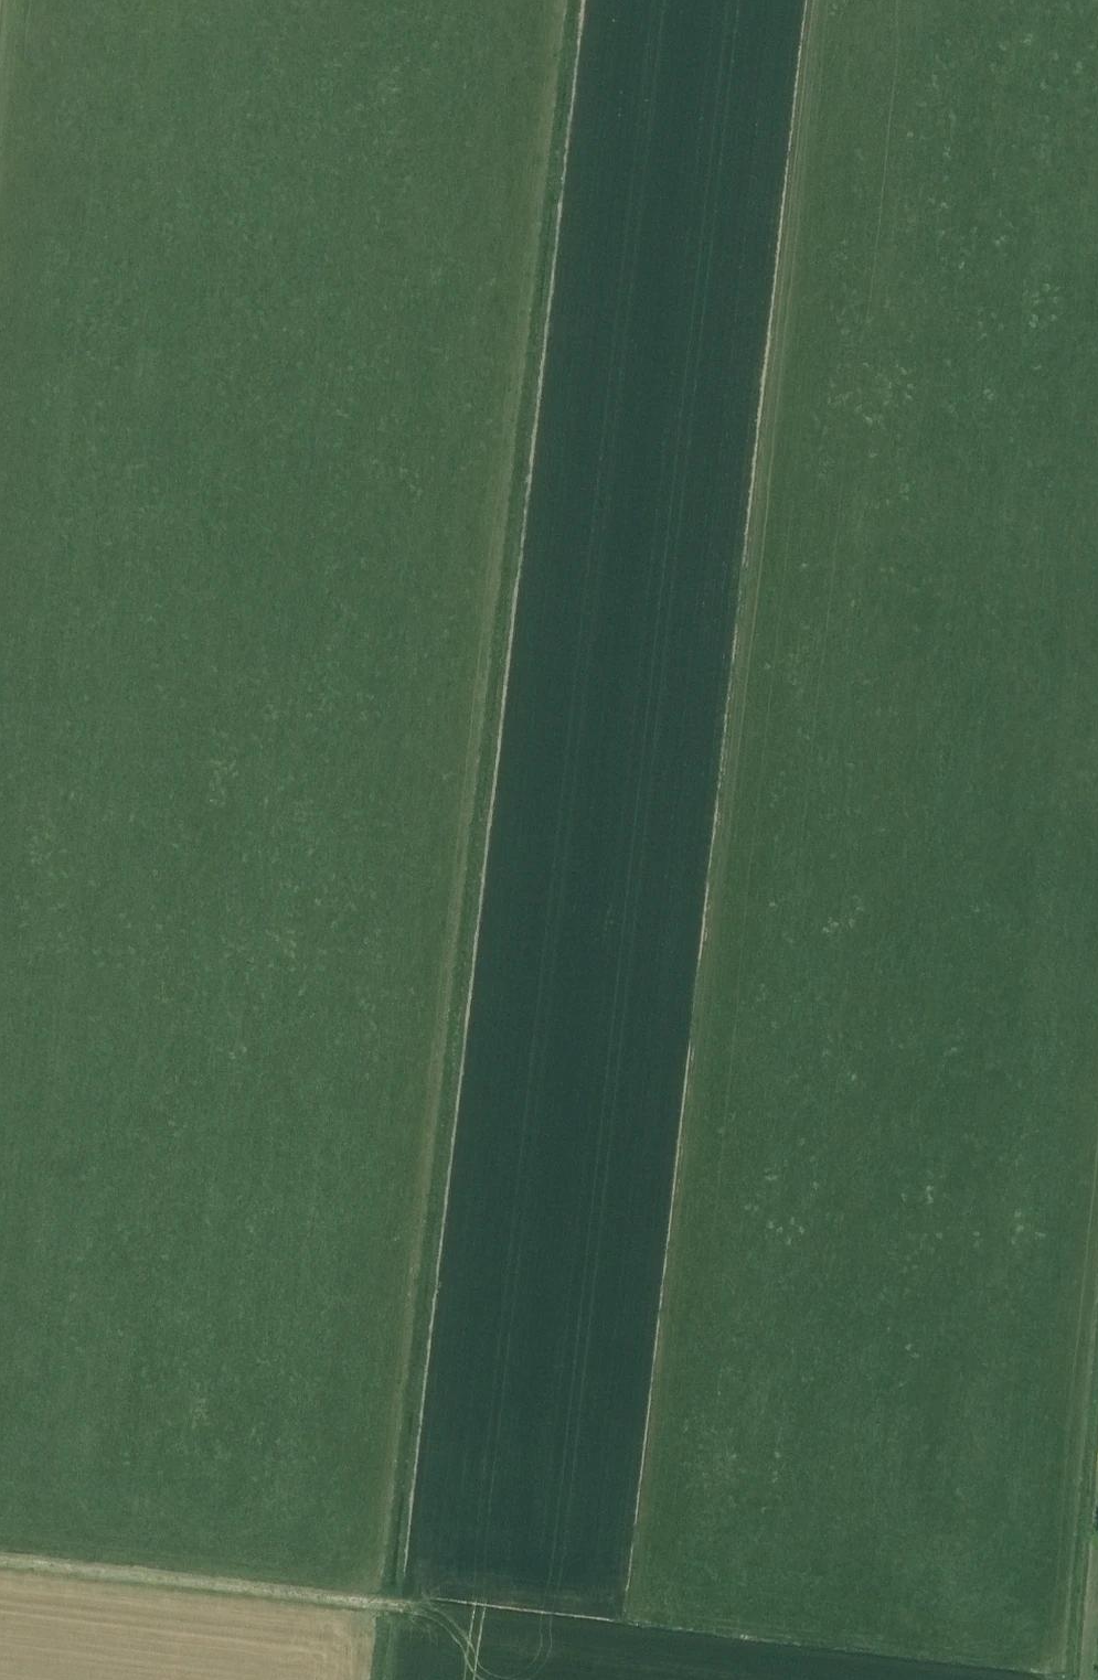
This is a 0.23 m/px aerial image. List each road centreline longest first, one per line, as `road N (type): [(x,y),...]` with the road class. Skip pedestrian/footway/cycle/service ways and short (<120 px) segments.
road 1 (track): [(0,1563),(397,1604)]

